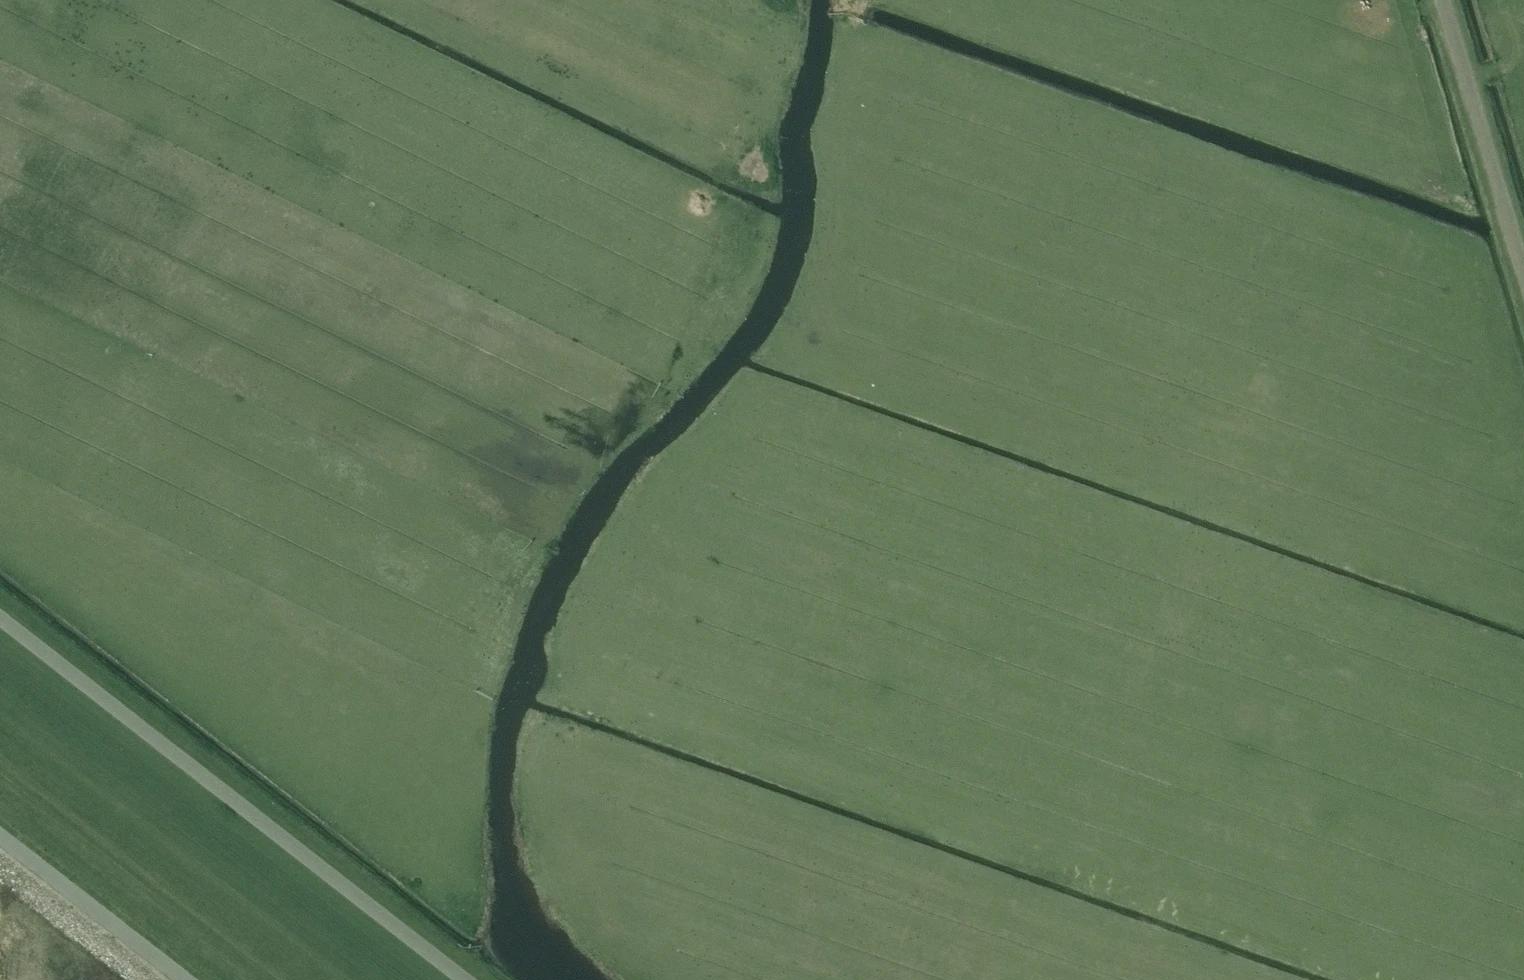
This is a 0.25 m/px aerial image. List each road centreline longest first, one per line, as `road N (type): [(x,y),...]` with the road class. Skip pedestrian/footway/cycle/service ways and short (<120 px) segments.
road 1 (unclassified): [(464,979),(0,619)]
road 2 (unclassified): [(1523,278),(1442,0)]
road 3 (unclassified): [(0,850),(166,979)]

